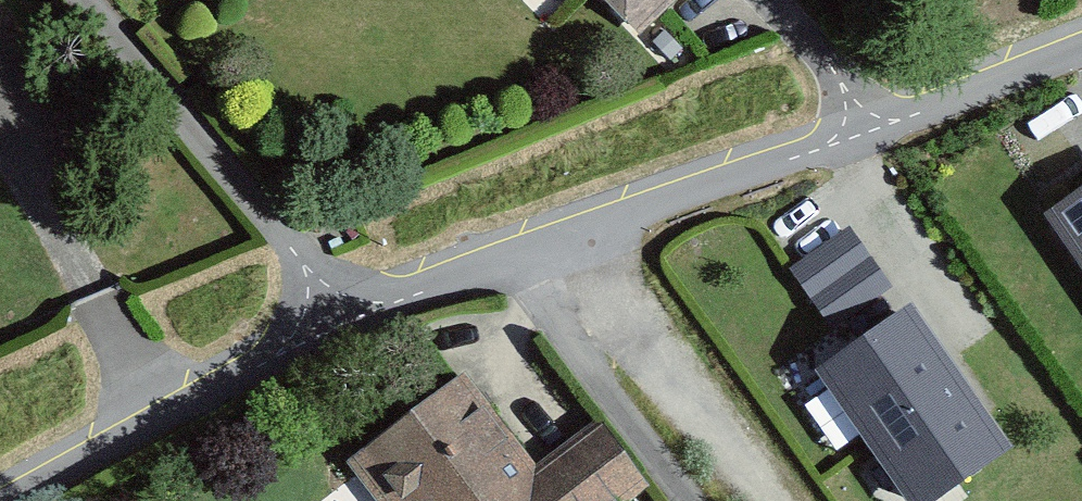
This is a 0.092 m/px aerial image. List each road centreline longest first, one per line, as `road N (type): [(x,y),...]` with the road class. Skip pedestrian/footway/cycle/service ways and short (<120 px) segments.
road 1 (residential): [(1081,47),(882,128),(343,319)]
road 2 (residential): [(343,319),(86,0)]
road 3 (residential): [(343,319),(0,499)]

